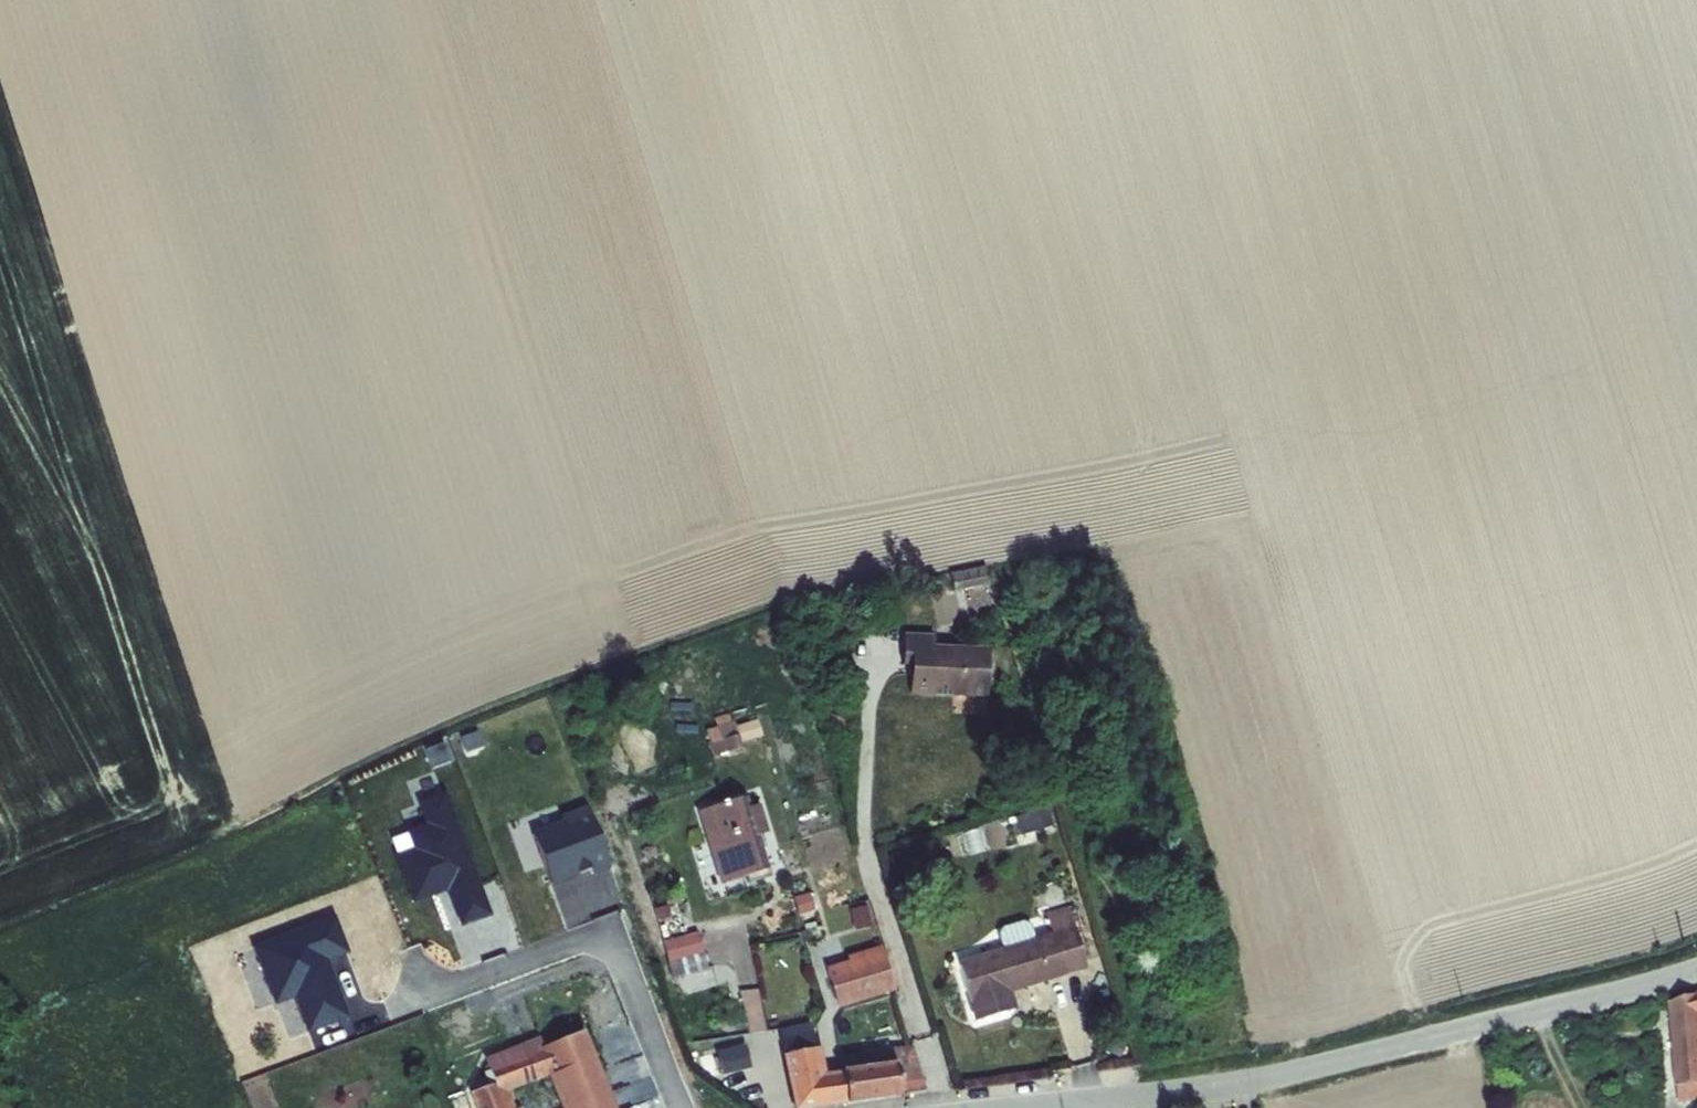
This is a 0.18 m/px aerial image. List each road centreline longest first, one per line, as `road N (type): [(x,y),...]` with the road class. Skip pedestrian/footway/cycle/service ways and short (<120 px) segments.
road 1 (unclassified): [(1696,969),(1303,1071),(1039,1107)]
road 2 (residential): [(401,1009),(610,931),(682,1107)]

